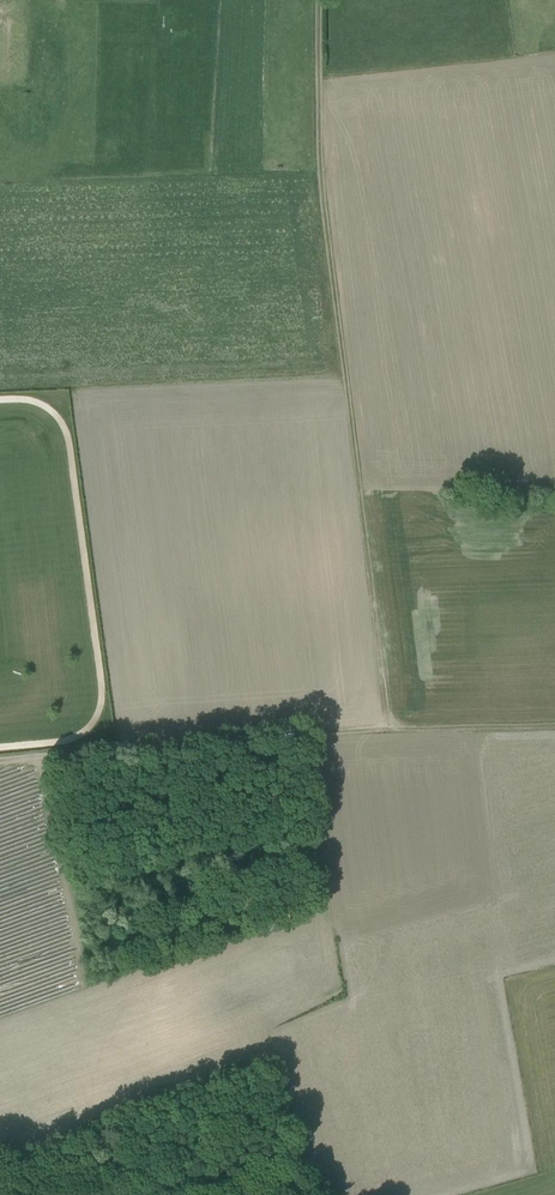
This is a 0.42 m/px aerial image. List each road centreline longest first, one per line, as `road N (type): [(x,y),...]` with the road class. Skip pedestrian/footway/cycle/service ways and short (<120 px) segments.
road 1 (track): [(381,722),(315,205),(314,0)]
road 2 (track): [(0,761),(381,722),(554,718)]

